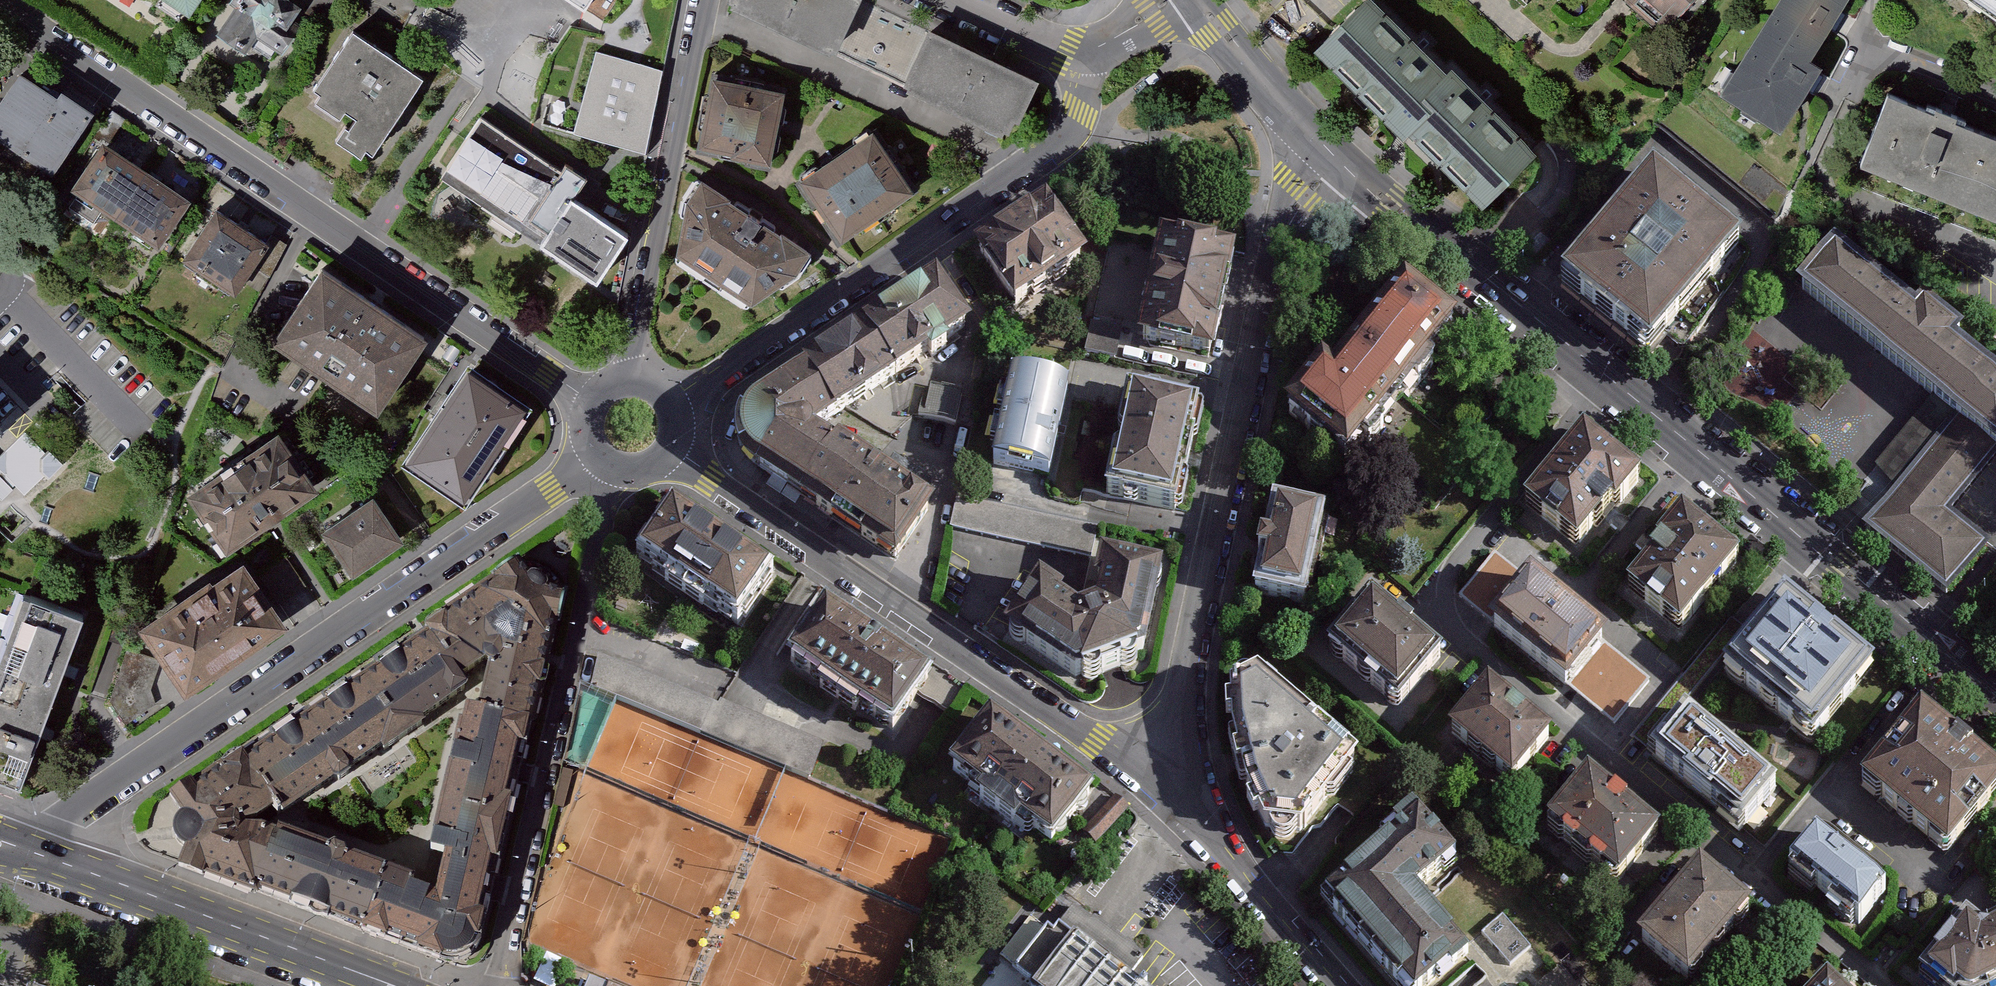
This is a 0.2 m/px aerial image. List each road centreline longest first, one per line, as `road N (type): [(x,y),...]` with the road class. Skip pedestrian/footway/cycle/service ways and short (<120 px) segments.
road 1 (residential): [(1606,378),(1455,567),(1451,620),(1469,644),(1882,985)]
road 2 (residential): [(588,401),(370,258),(351,234),(152,101),(36,34),(1,0)]
road 3 (residential): [(674,408),(1065,143),(1082,113),(1081,64),(955,0)]
road 4 (residential): [(594,459),(23,852)]
road 5 (residential): [(1174,761),(1307,127)]
road 6 (residential): [(671,450),(1068,729),(1094,743),(1174,761)]
road 7 (residential): [(611,471),(499,985)]
road 8 (tertiary): [(1995,693),(1606,378)]
road 9 (tertiary): [(1606,378),(1307,127)]
road 10 (residential): [(710,0),(627,378)]
road 11 (secondary): [(23,852),(377,985)]
road 12 (residential): [(1174,761),(1193,812),(1339,985)]
road 13 (tertiary): [(1307,127),(1198,0)]
road 14 (residential): [(1872,51),(1995,96)]

